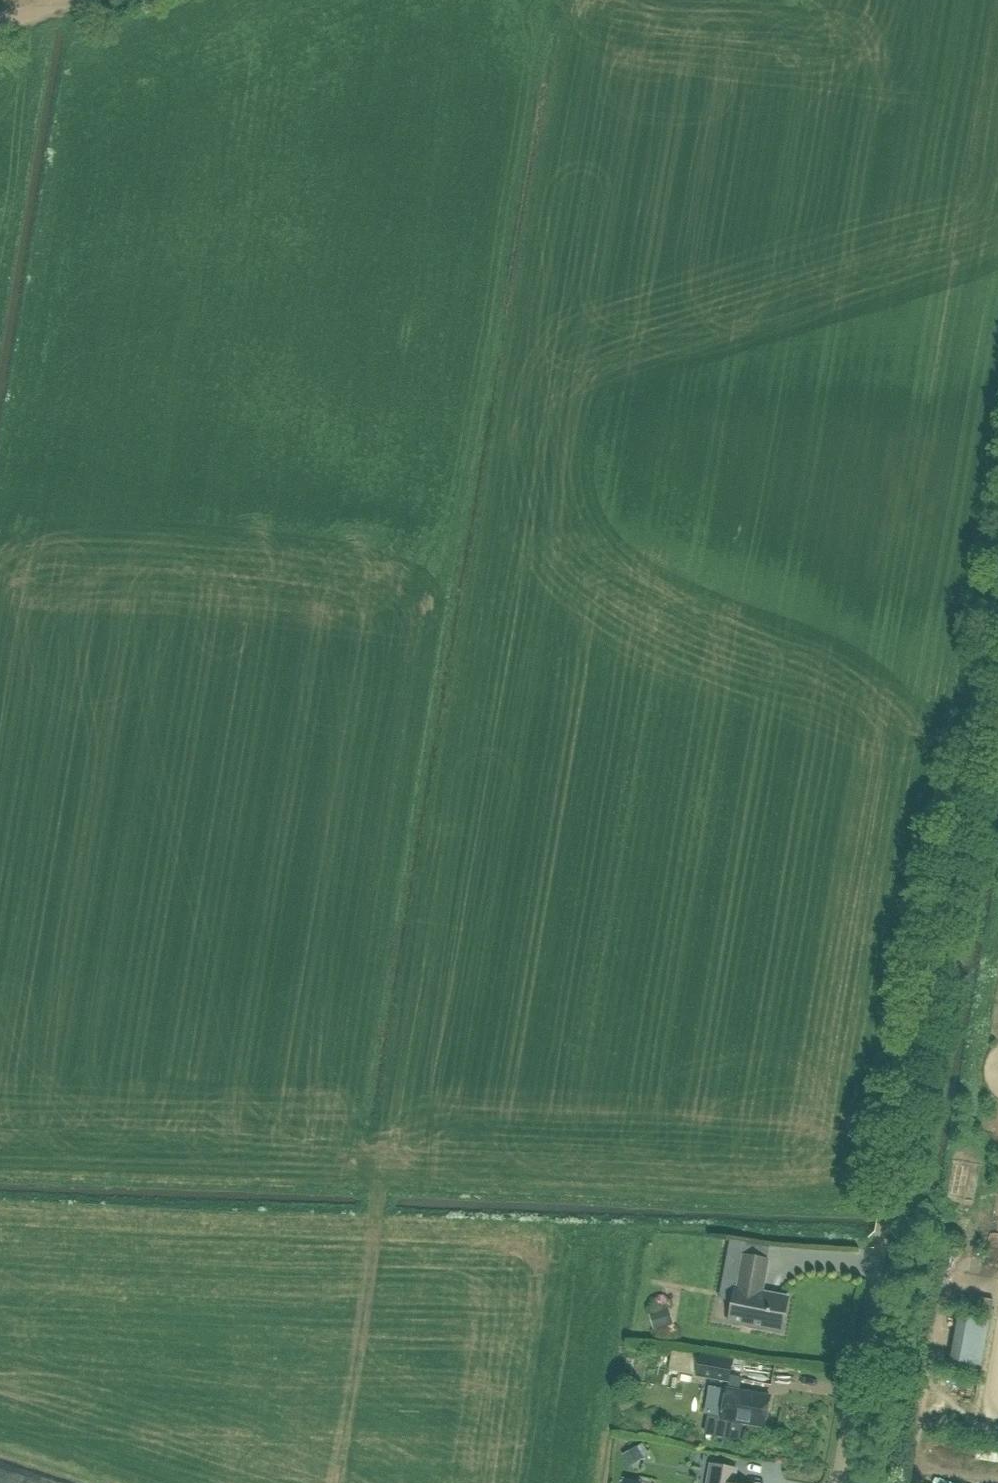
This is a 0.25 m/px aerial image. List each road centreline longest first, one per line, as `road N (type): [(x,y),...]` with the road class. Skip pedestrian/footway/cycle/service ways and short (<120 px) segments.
road 1 (unclassified): [(836,1482),(997,570)]

